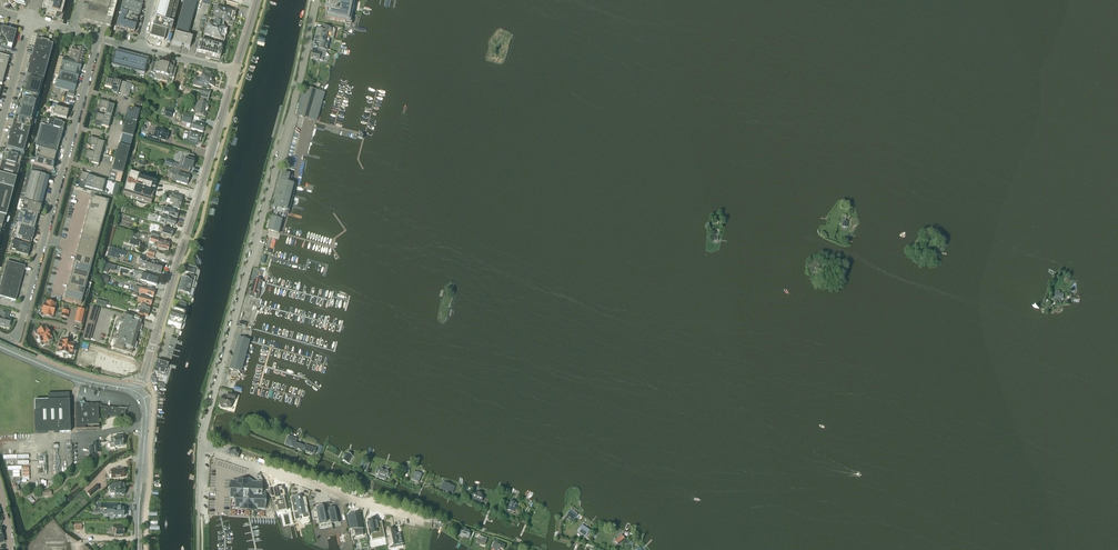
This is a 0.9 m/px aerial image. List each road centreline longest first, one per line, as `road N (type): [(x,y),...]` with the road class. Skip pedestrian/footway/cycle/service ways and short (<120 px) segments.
road 1 (residential): [(199,512),(205,428),(315,0)]
road 2 (tertiary): [(136,392),(235,72)]
road 3 (unclassified): [(14,338),(64,162)]
road 4 (secondary): [(0,346),(79,380),(136,392)]

